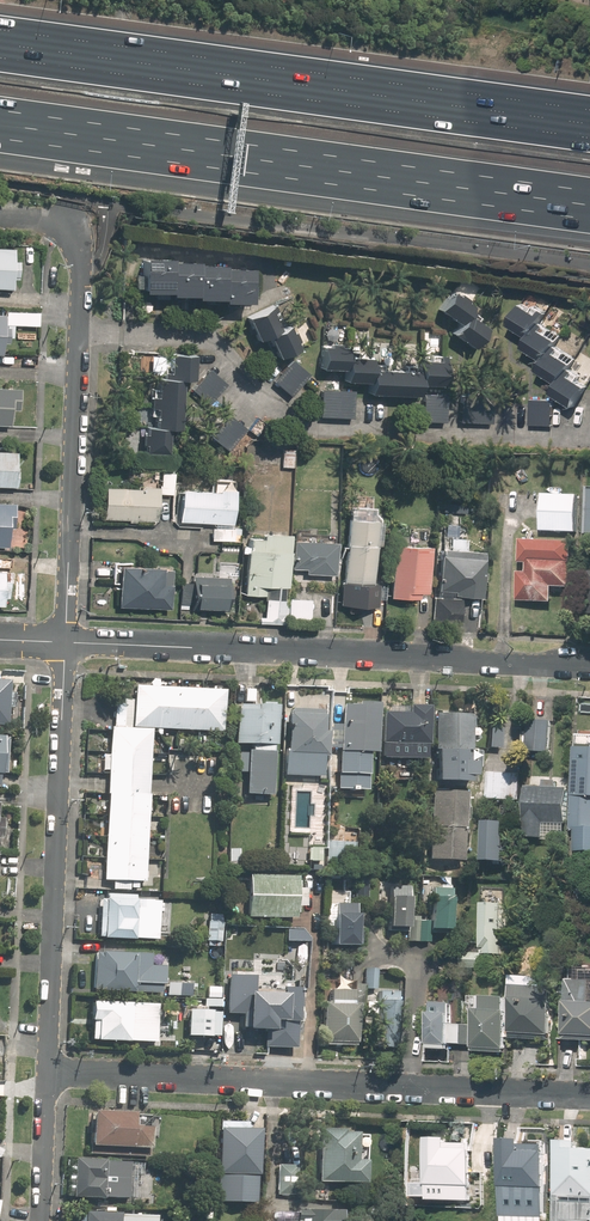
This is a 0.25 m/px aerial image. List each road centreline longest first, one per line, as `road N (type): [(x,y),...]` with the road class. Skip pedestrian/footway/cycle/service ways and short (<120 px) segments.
road 1 (motorway): [(589,192),(0,110)]
road 2 (motorway): [(0,40),(589,121)]
road 3 (residential): [(50,1074),(589,1097)]
road 4 (residential): [(589,666),(65,642)]
road 5 (residential): [(50,1074),(65,642)]
road 6 (residential): [(65,642),(79,280),(67,225)]
road 7 (residential): [(42,1220),(50,1074)]

